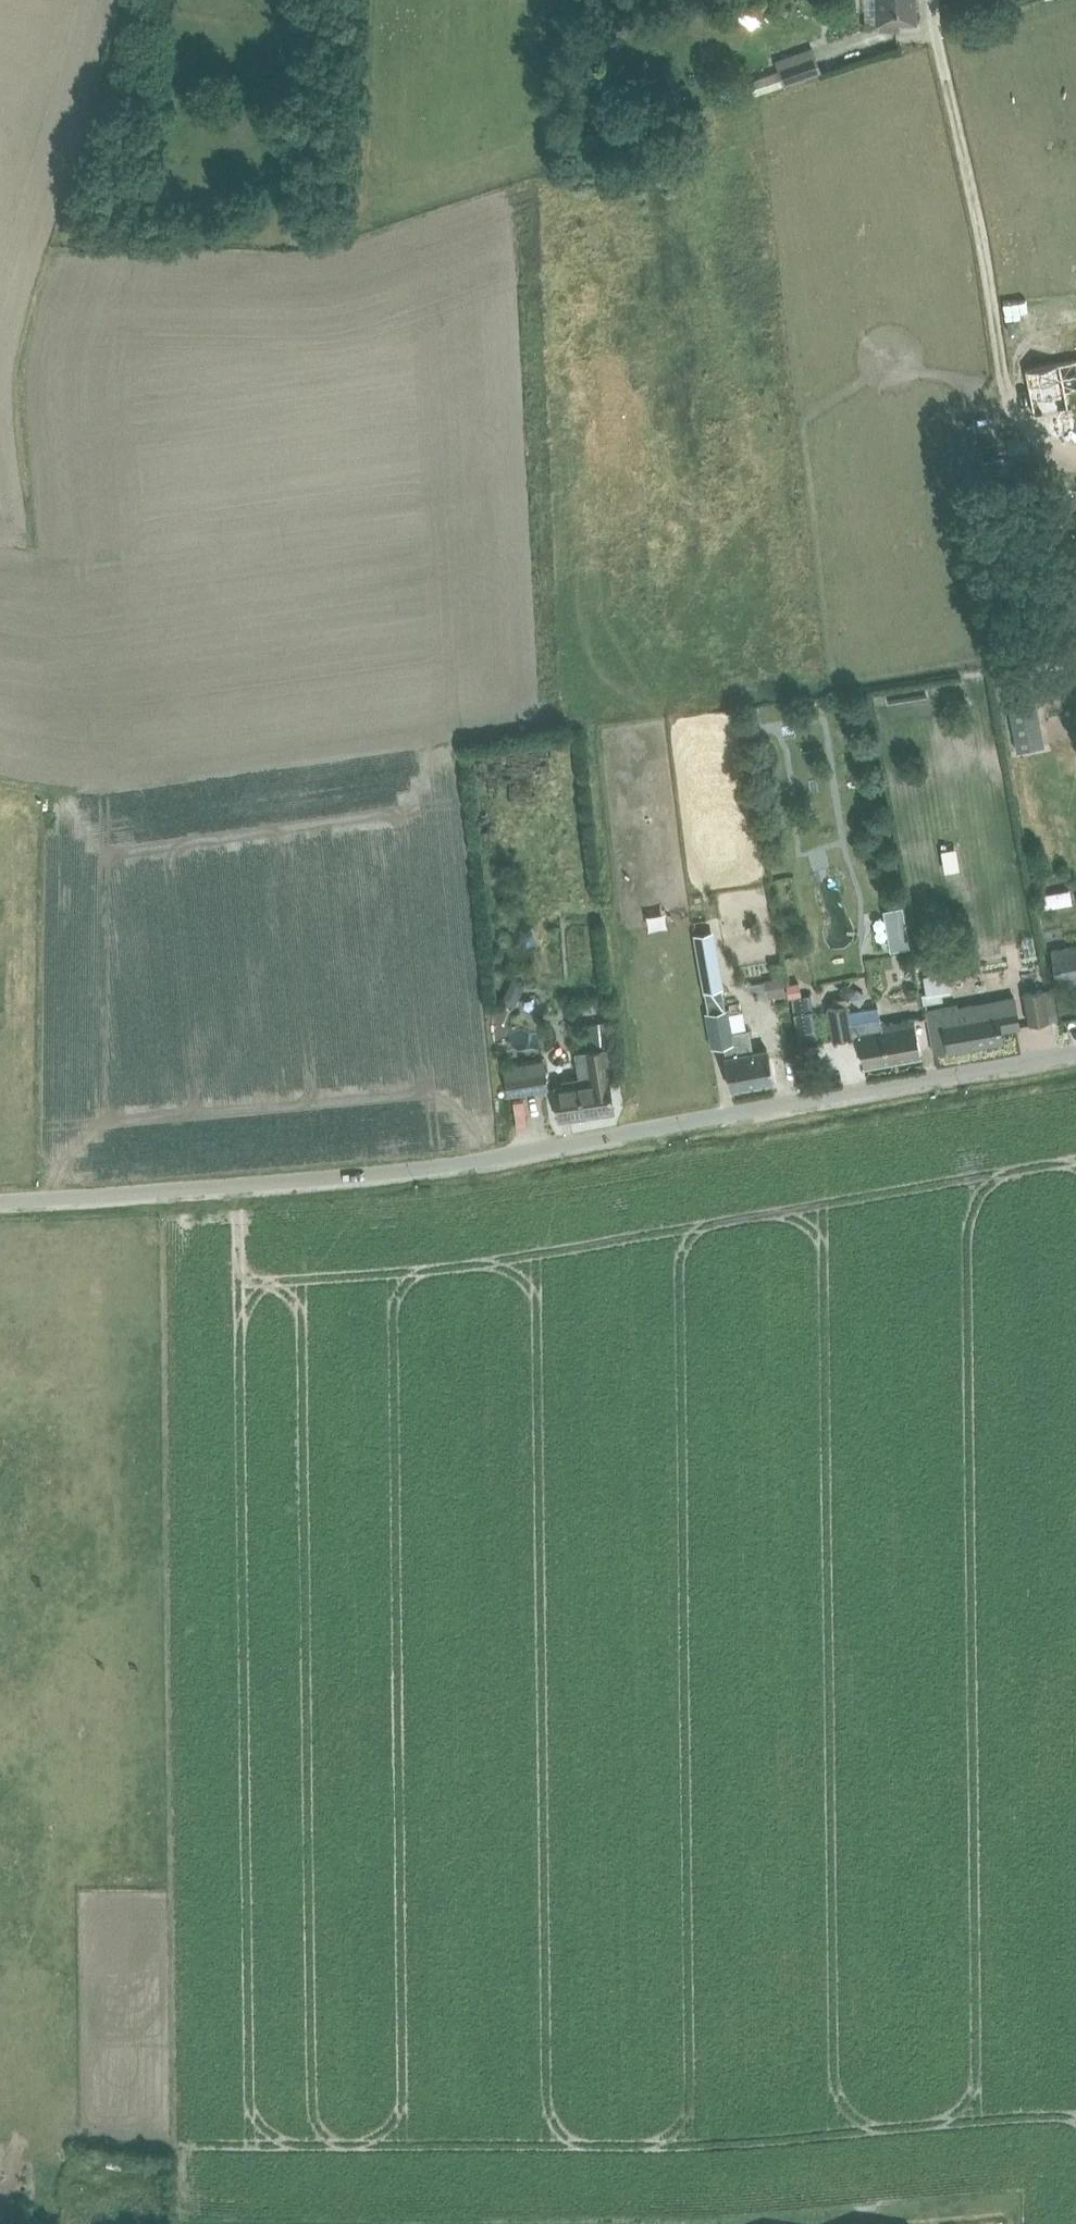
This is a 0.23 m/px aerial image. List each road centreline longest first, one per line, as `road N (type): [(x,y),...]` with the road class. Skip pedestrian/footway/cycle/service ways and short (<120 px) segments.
road 1 (unclassified): [(0,1206),(360,1179),(1075,1057)]
road 2 (track): [(1075,442),(1054,439),(1016,403),(942,55)]

